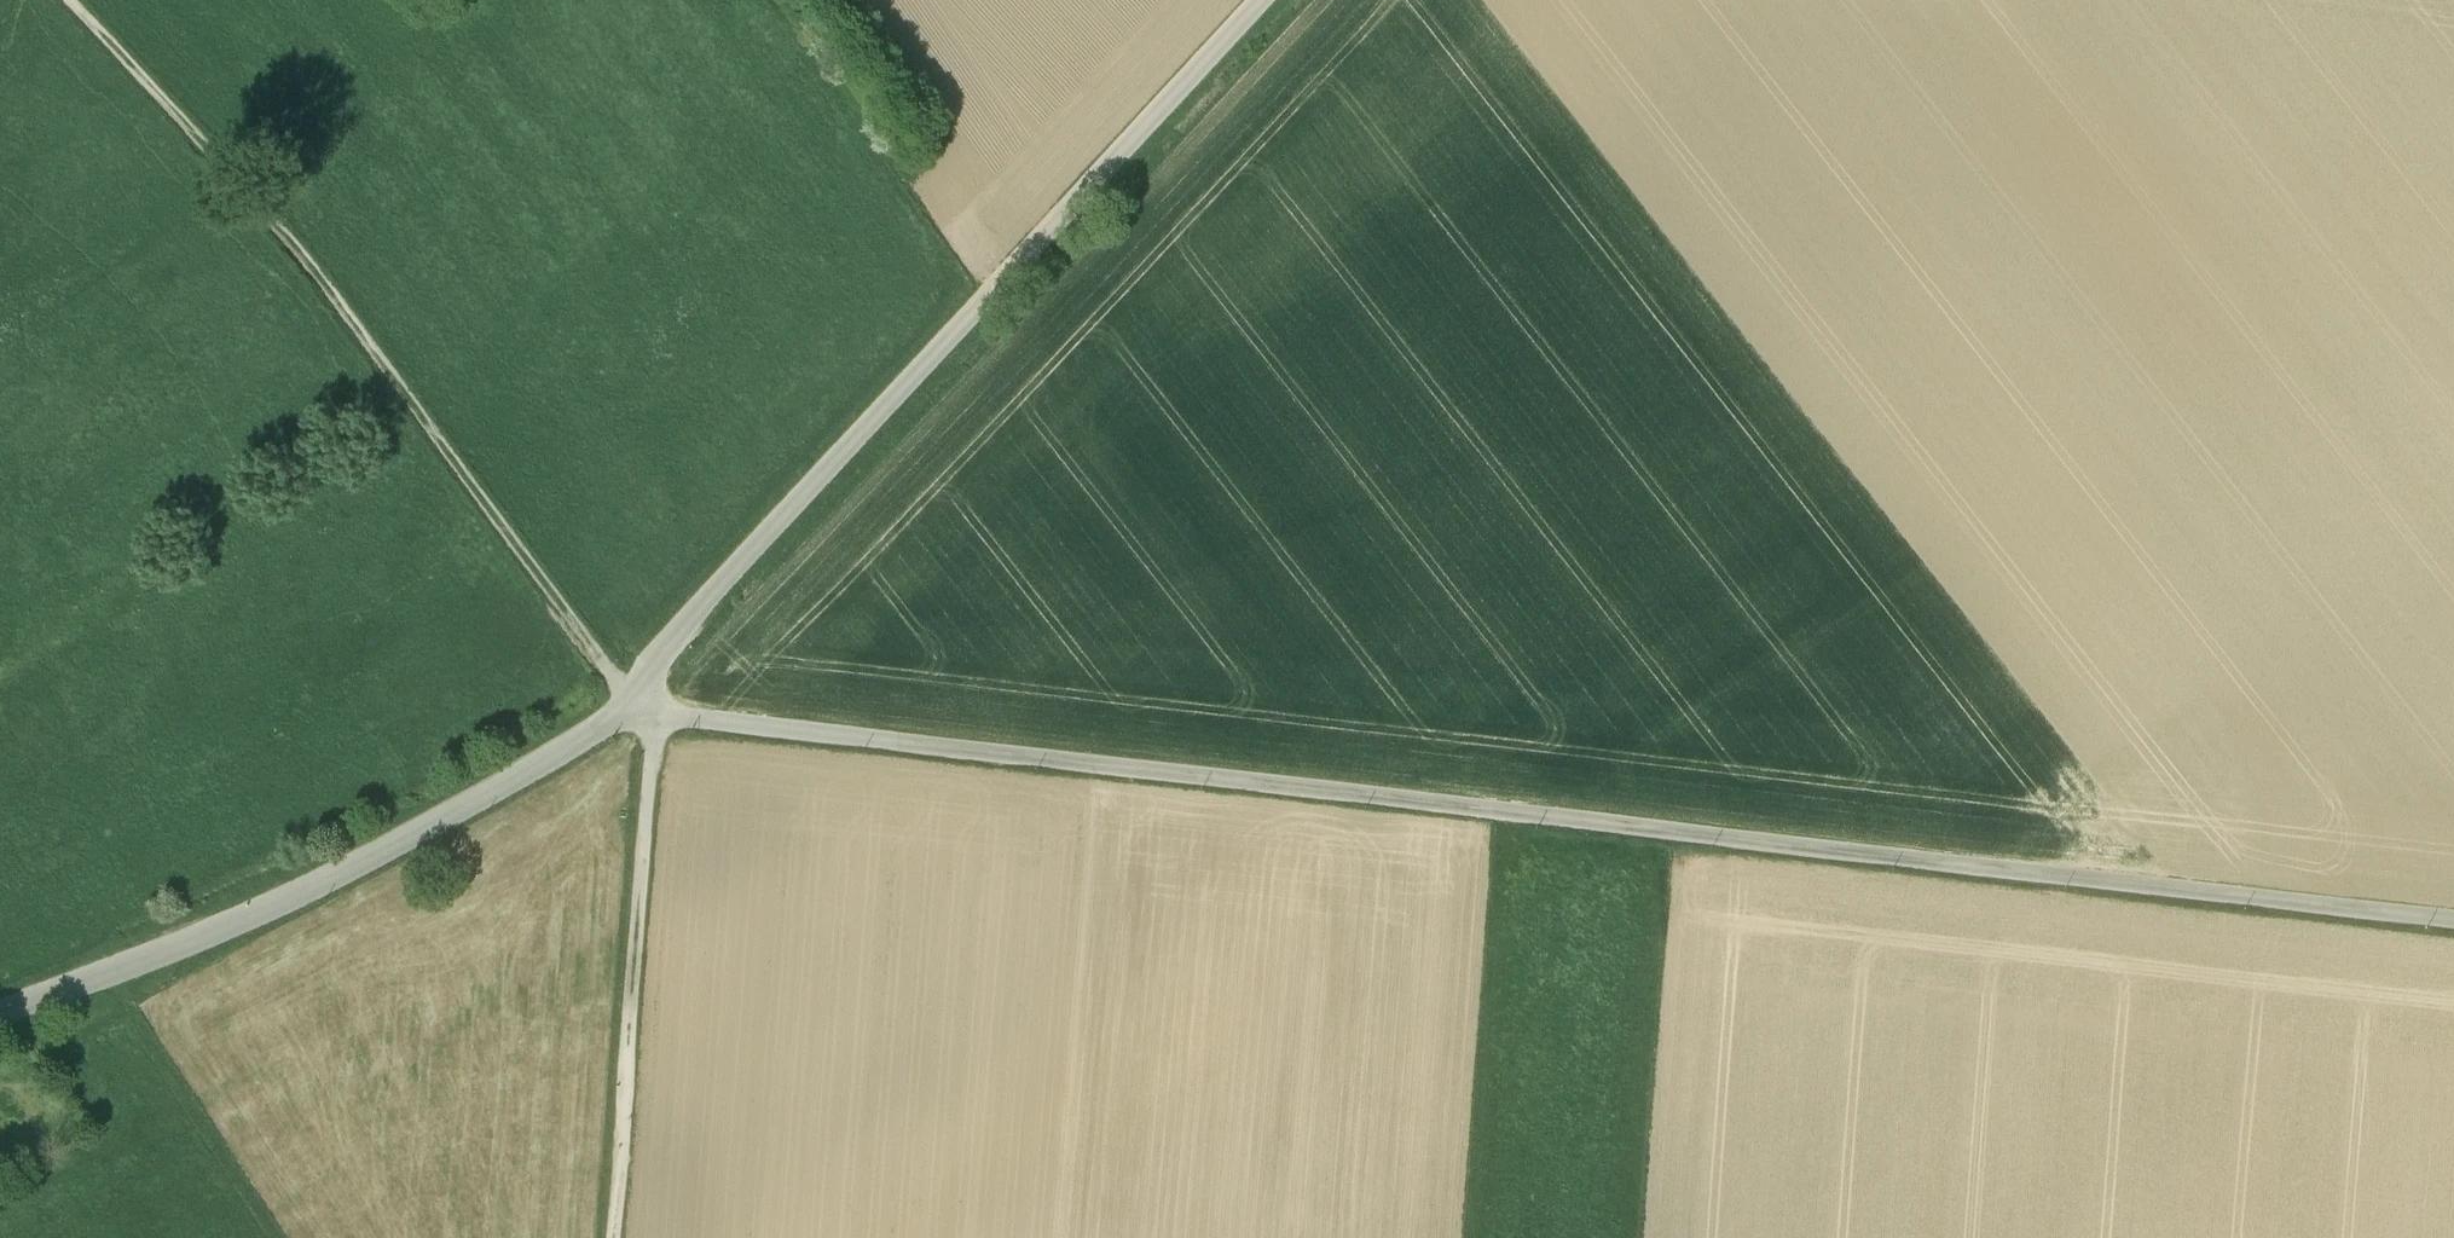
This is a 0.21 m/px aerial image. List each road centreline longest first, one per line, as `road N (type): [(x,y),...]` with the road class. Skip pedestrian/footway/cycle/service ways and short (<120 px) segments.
road 1 (unclassified): [(0,1015),(219,934),(516,809),(663,721),(2453,921)]
road 2 (track): [(663,721),(199,187),(63,0)]
road 3 (track): [(620,1237),(663,721)]

